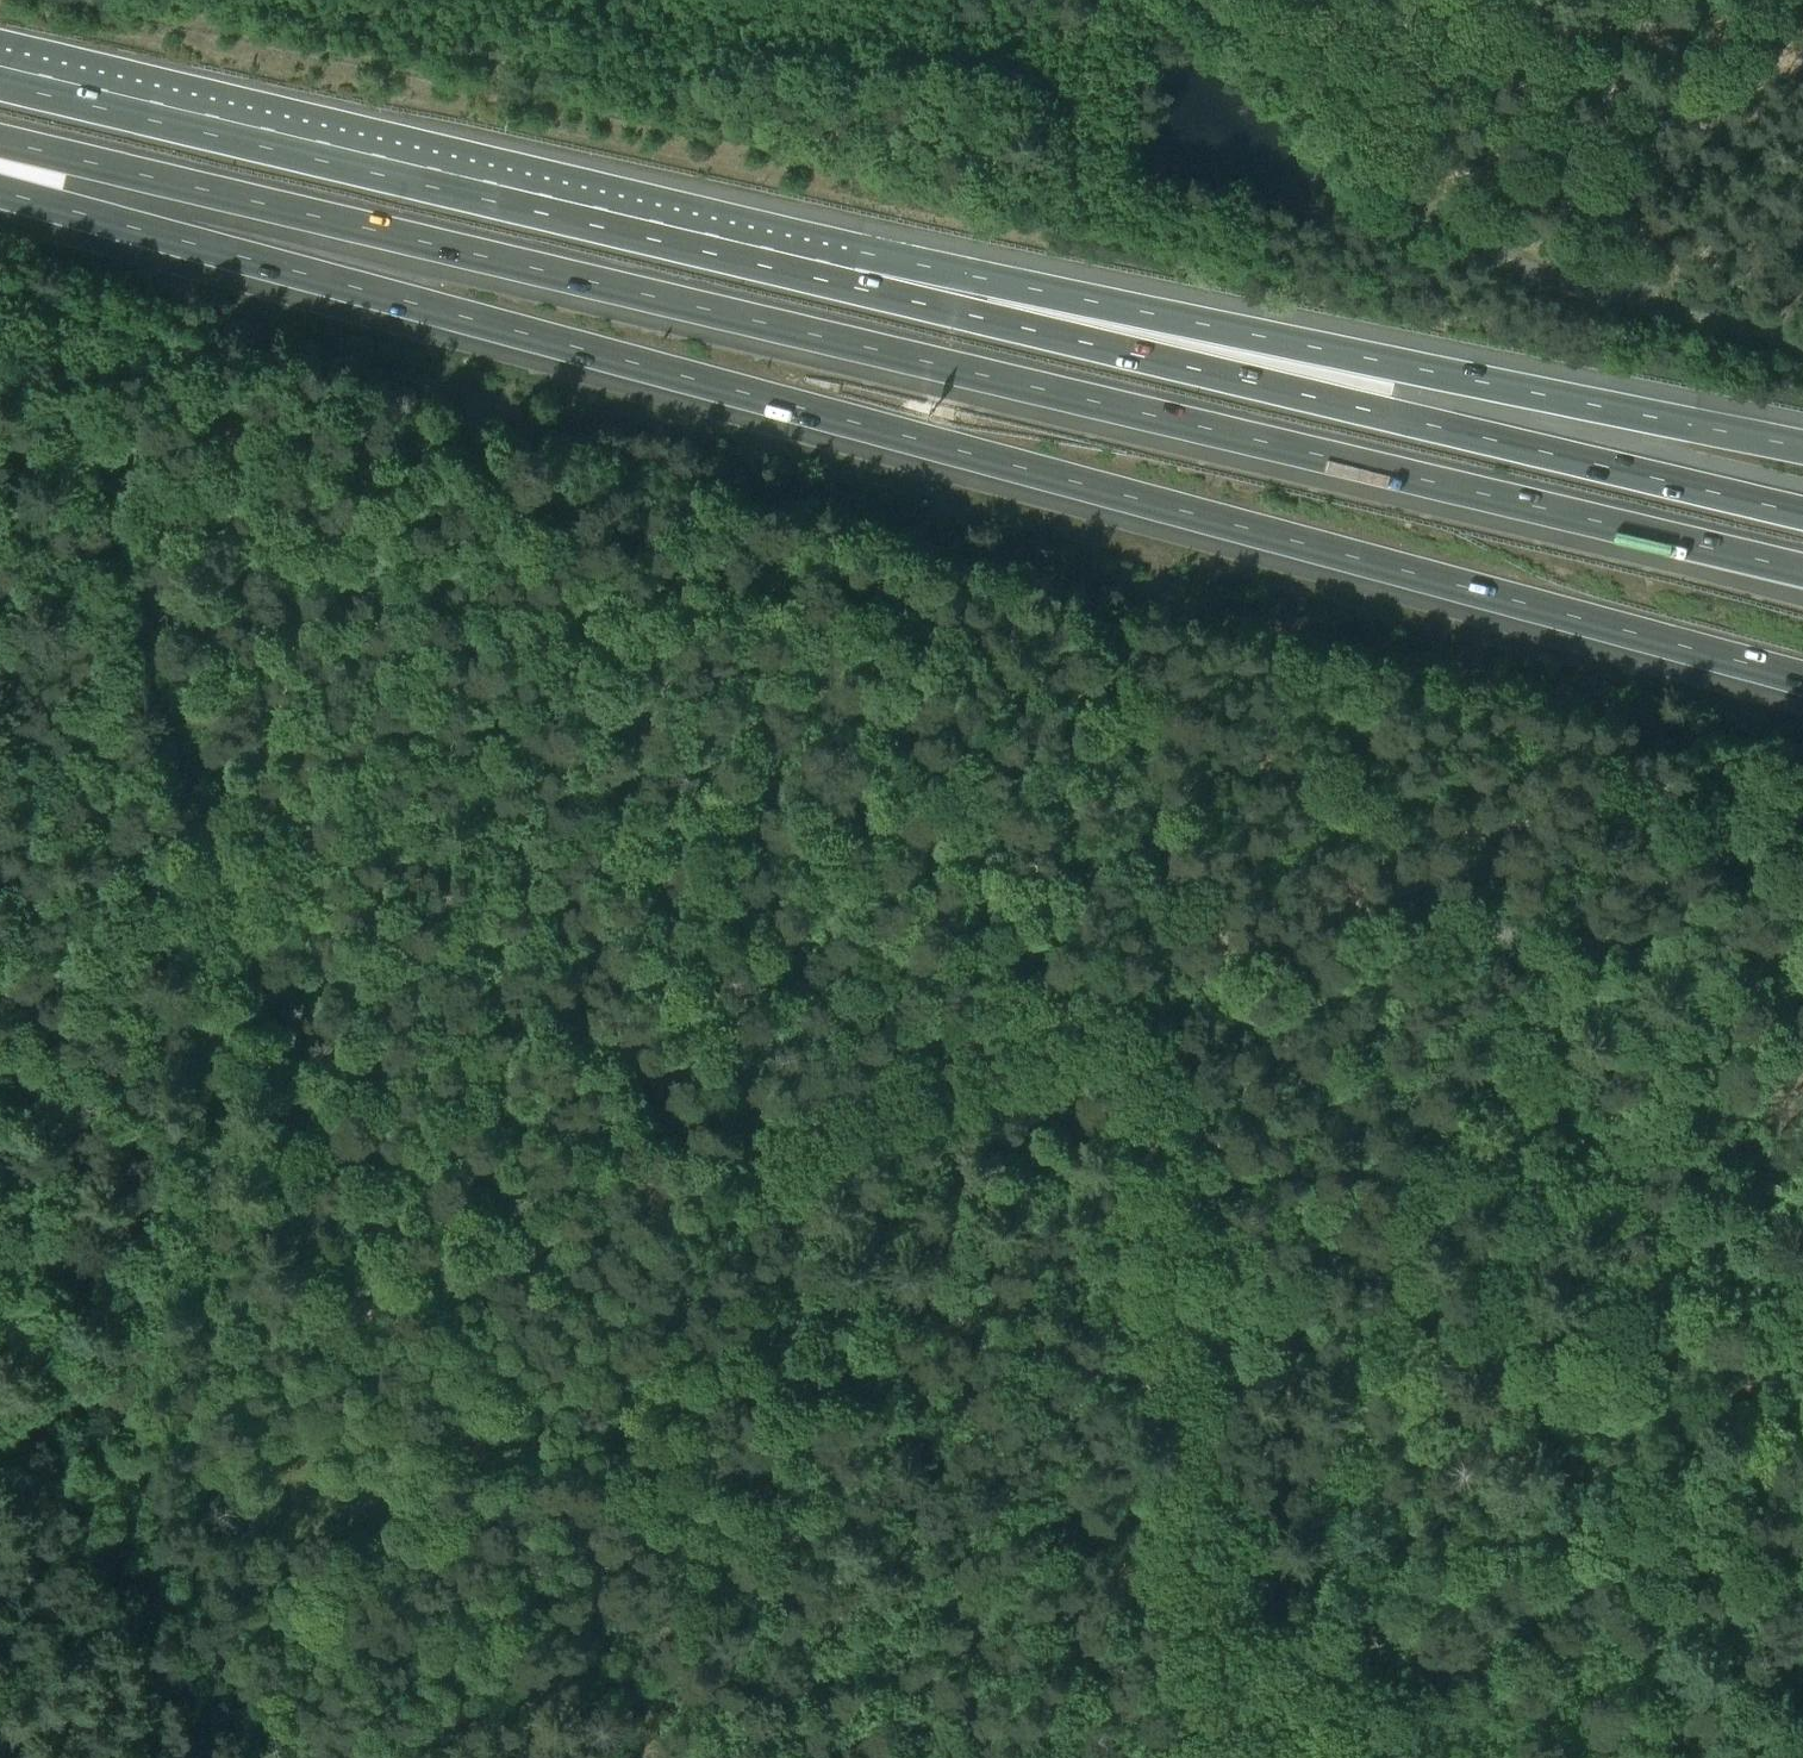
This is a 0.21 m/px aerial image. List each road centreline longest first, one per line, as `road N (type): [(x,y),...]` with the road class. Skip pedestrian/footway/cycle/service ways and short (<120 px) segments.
road 1 (track): [(354,1757),(750,1602),(772,1584),(785,1548),(792,1425),(799,1260),(793,1209),(653,763),(561,517),(511,519),(145,637)]
road 2 (track): [(1802,813),(1731,789),(1626,802),(352,1319),(0,1425)]
road 3 (motorway): [(0,191),(1802,677)]
road 4 (motorway): [(0,141),(1802,570)]
road 5 (motorway): [(1802,513),(1110,348),(855,277)]
road 6 (motorway): [(1802,448),(1044,291),(855,277)]
road 7 (motorway): [(855,277),(0,70)]
road 8 (track): [(1226,1757),(1151,995)]
road 9 (track): [(145,637),(391,1303)]
road 10 (track): [(1802,1373),(1215,1614)]
road 11 (track): [(1641,306),(1636,249),(1578,0)]
road 12 (track): [(145,637),(0,681)]

